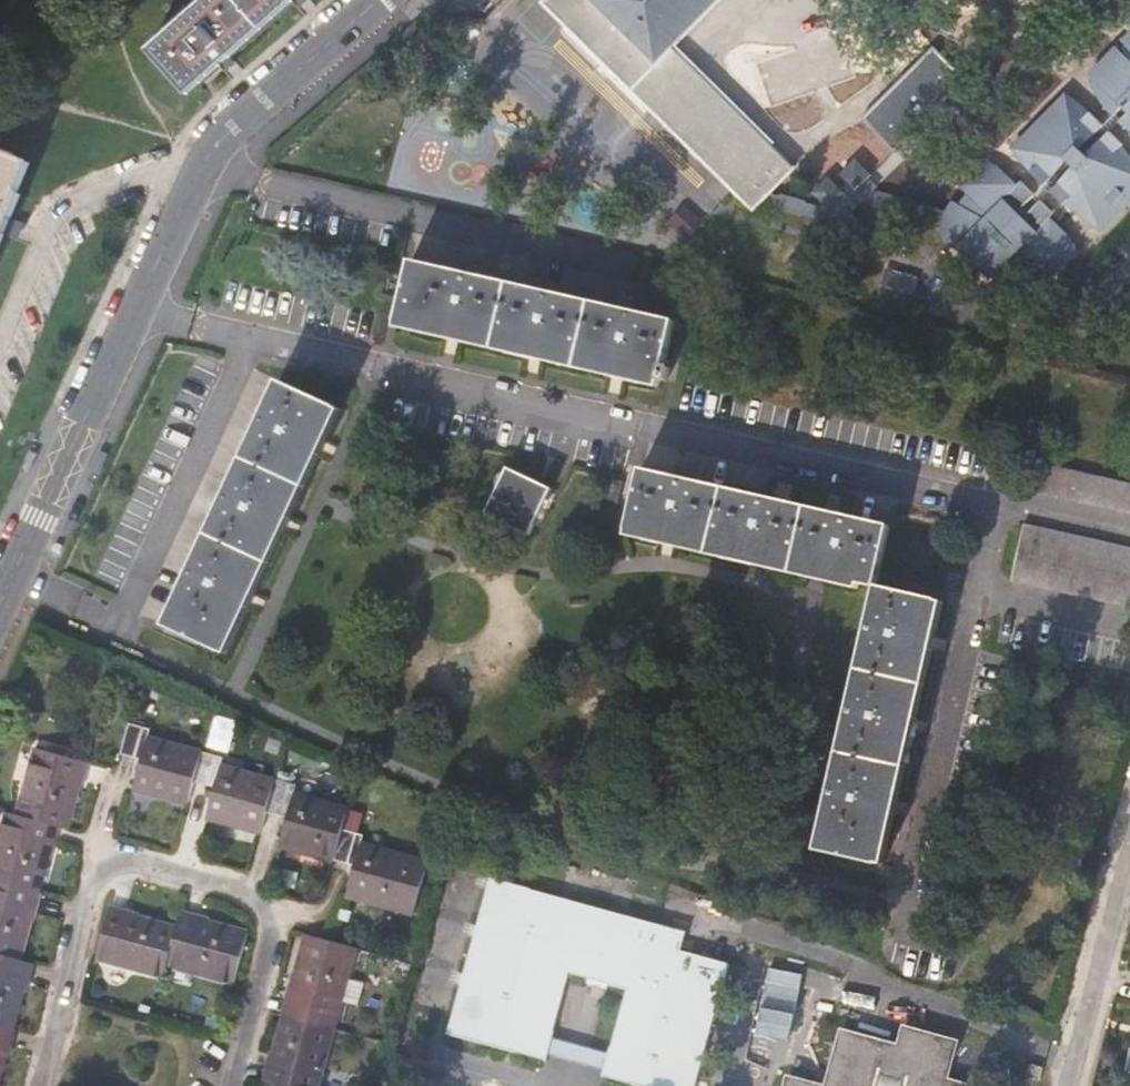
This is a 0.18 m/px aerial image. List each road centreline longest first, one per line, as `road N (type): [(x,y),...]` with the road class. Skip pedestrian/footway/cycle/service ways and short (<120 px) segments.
road 1 (residential): [(380,0),(215,151),(0,599)]
road 2 (residential): [(226,1085),(264,942),(261,917),(247,897),(118,864),(85,886),(34,1085)]
road 3 (residential): [(1129,840),(1064,1085)]

